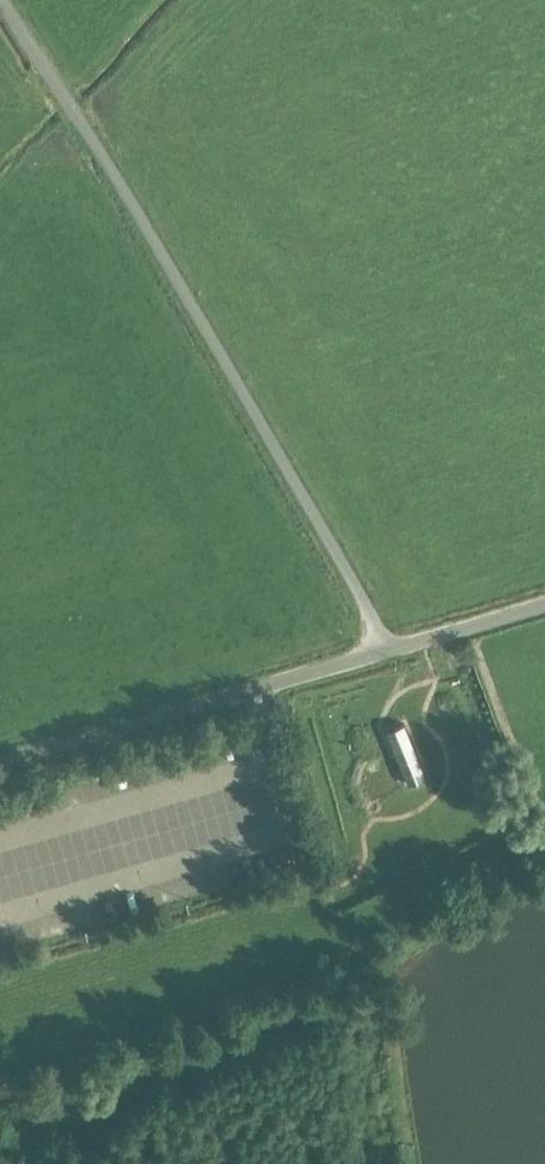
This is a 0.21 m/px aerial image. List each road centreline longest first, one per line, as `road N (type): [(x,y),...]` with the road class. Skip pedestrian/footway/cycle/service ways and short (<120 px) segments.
road 1 (unclassified): [(390,651),(202,320),(5,0)]
road 2 (unclassified): [(0,755),(390,651)]
road 3 (unclassified): [(390,651),(544,605)]

